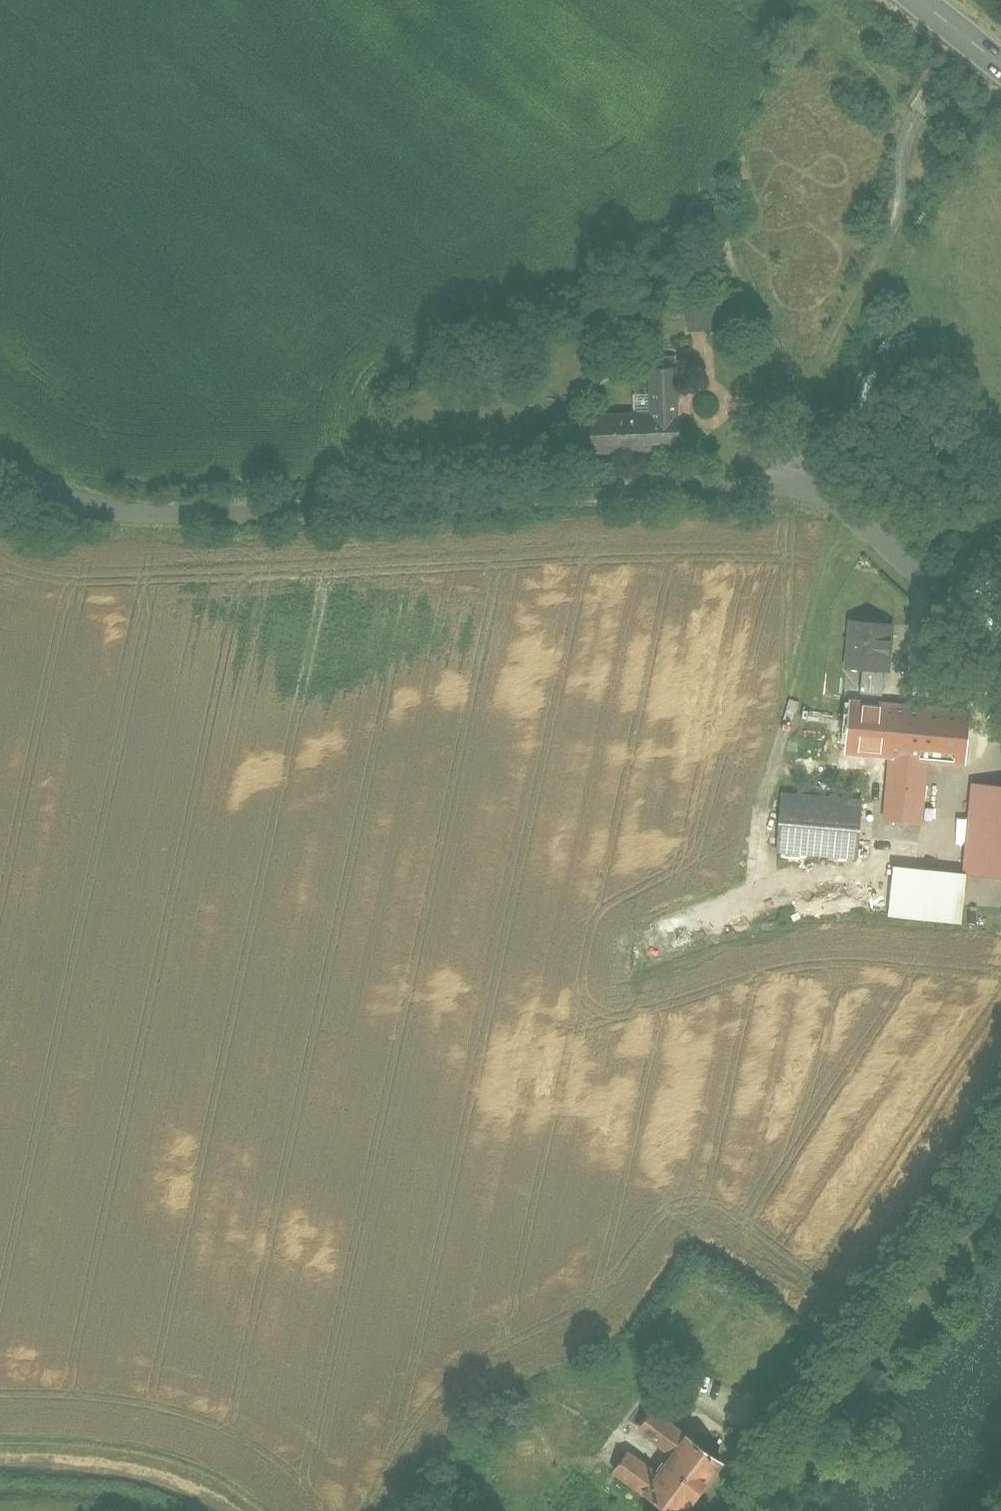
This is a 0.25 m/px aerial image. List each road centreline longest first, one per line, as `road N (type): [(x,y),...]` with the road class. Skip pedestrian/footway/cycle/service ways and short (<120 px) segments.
road 1 (residential): [(0,457),(68,493),(133,509),(795,480),(870,527),(964,612),(1000,660)]

